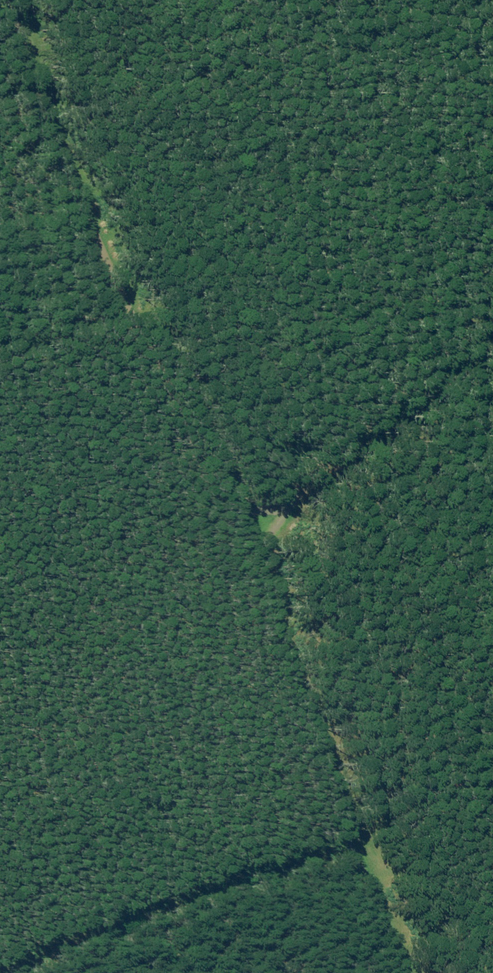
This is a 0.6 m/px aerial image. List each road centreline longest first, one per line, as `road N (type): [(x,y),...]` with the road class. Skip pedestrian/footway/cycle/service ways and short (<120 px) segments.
road 1 (unclassified): [(252,518),(21,0)]
road 2 (unclassified): [(400,972),(252,518)]
road 3 (track): [(0,967),(354,834)]
road 4 (unclassified): [(252,518),(492,339)]
road 5 (track): [(0,352),(145,293)]

